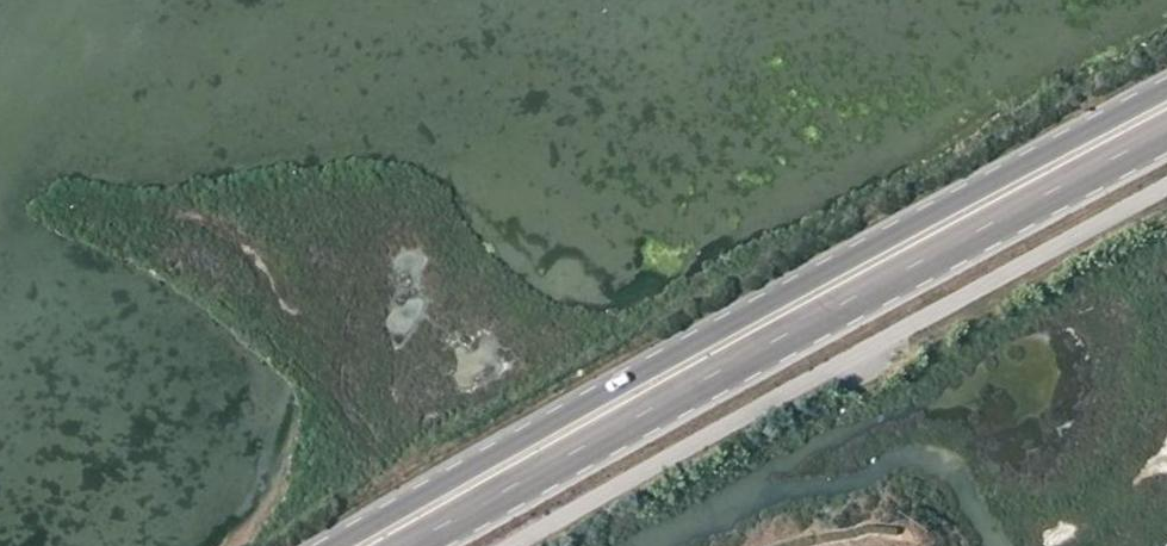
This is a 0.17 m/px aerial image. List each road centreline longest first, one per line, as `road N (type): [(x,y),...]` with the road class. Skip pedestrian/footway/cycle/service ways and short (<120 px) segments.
road 1 (primary): [(1166,96),(836,268),(340,545)]
road 2 (primary): [(415,545),(1166,130)]

